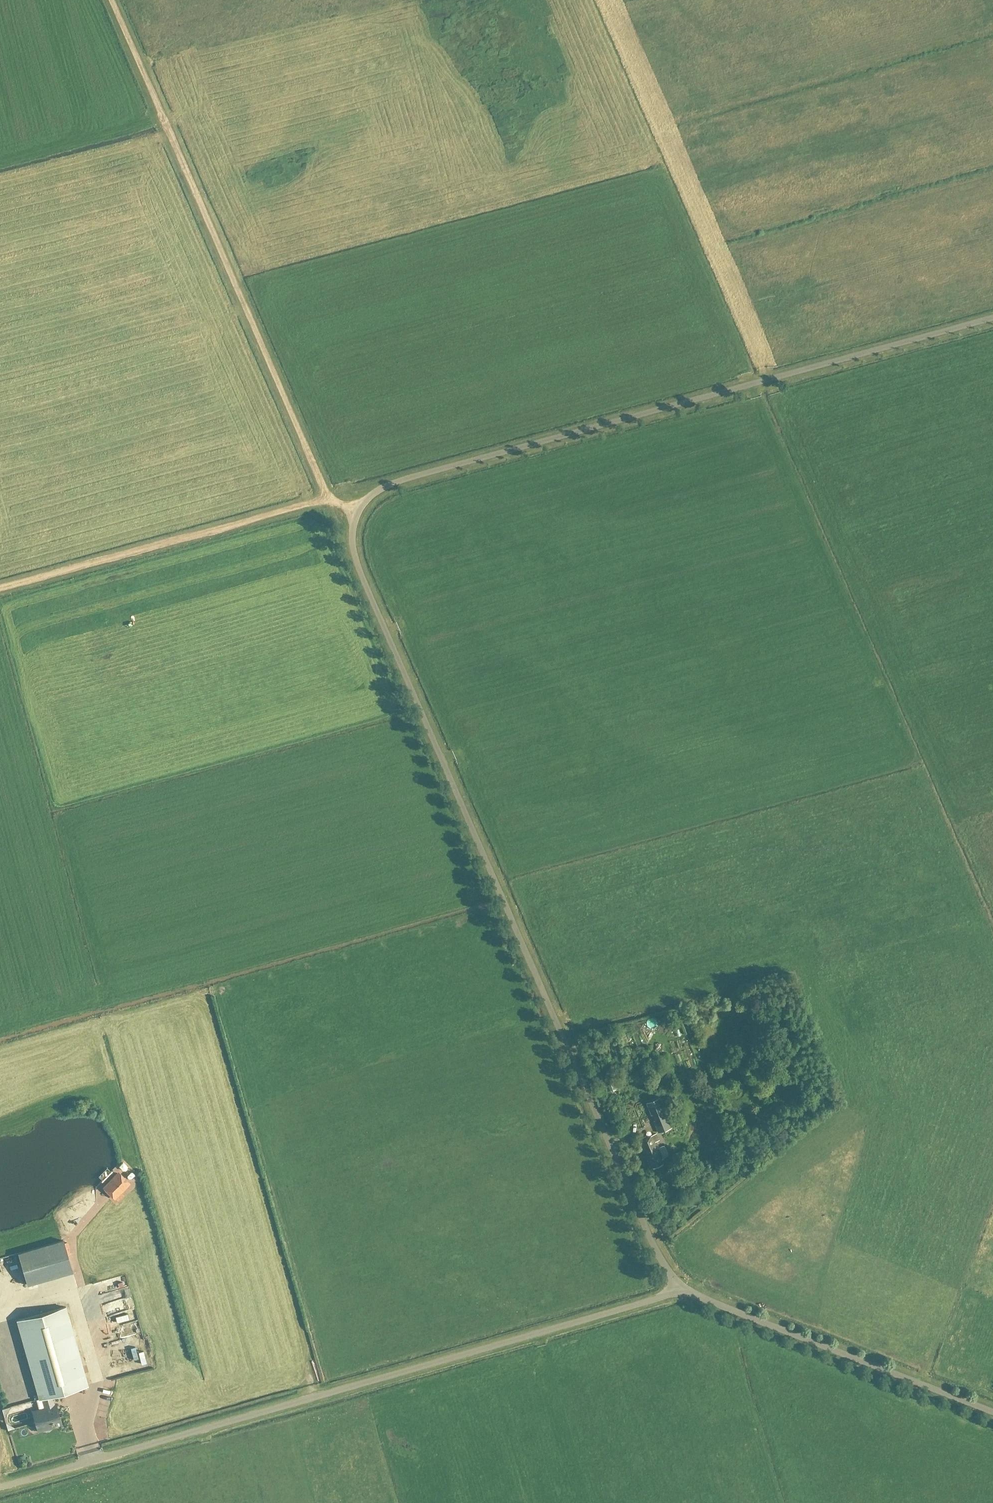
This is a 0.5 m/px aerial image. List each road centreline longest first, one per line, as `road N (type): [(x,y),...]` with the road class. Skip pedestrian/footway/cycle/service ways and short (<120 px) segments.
road 1 (unclassified): [(678,1286),(362,578),(354,521),(372,495),(402,481),(992,319)]
road 2 (unclassified): [(0,1489),(662,1298),(678,1286)]
road 3 (track): [(109,0),(326,499)]
road 4 (track): [(0,589),(326,499),(357,514)]
road 5 (unclassified): [(992,1413),(678,1286)]

